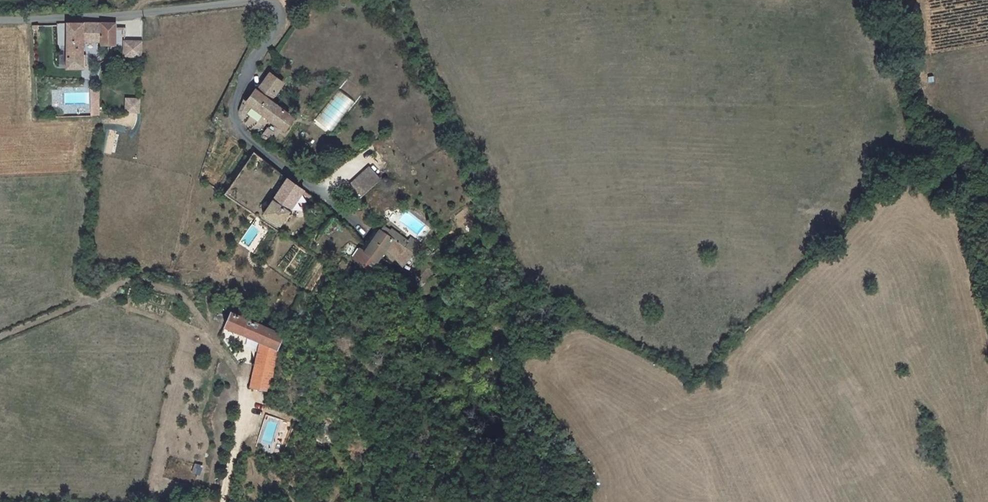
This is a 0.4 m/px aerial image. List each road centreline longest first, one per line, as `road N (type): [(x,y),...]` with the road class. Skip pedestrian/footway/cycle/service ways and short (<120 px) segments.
road 1 (unclassified): [(334,210),(262,160),(229,114),(243,74),(281,21),(276,4),(0,22)]

